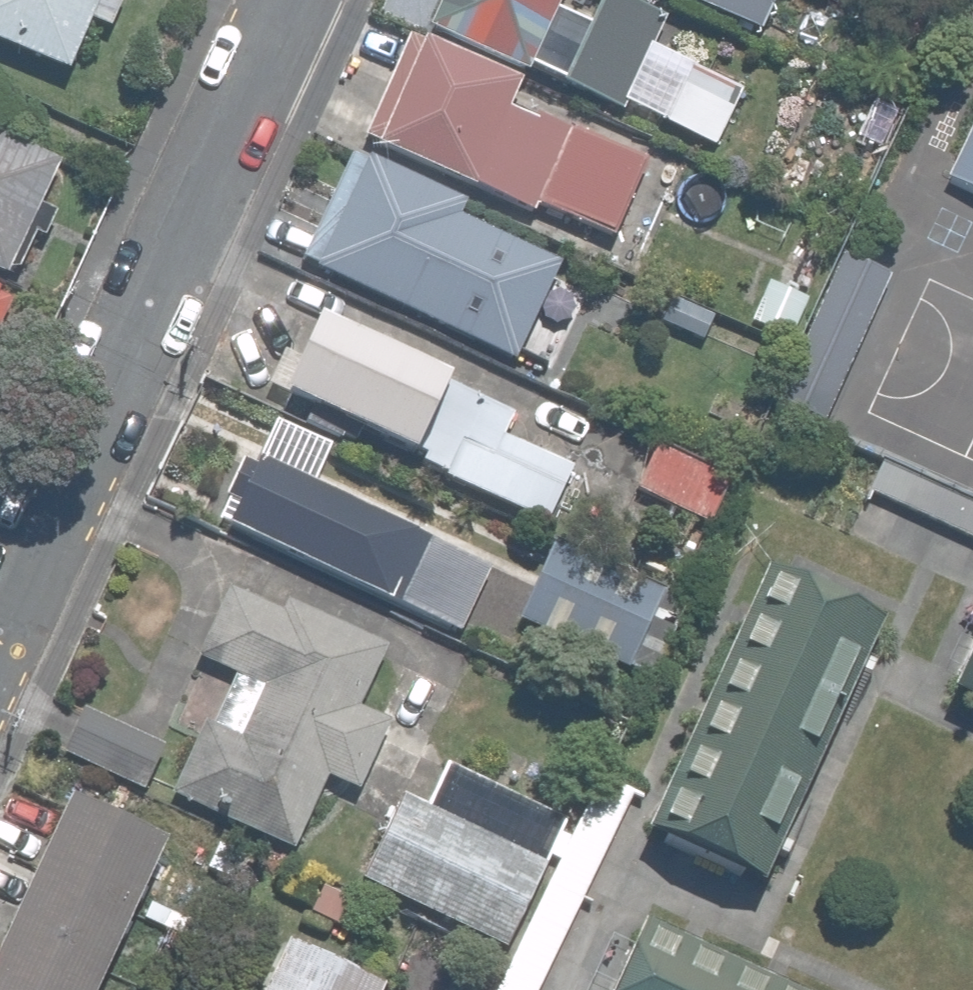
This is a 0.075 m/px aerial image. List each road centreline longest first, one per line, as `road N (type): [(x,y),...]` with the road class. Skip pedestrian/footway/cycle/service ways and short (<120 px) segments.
road 1 (residential): [(293,0),(0,632)]

